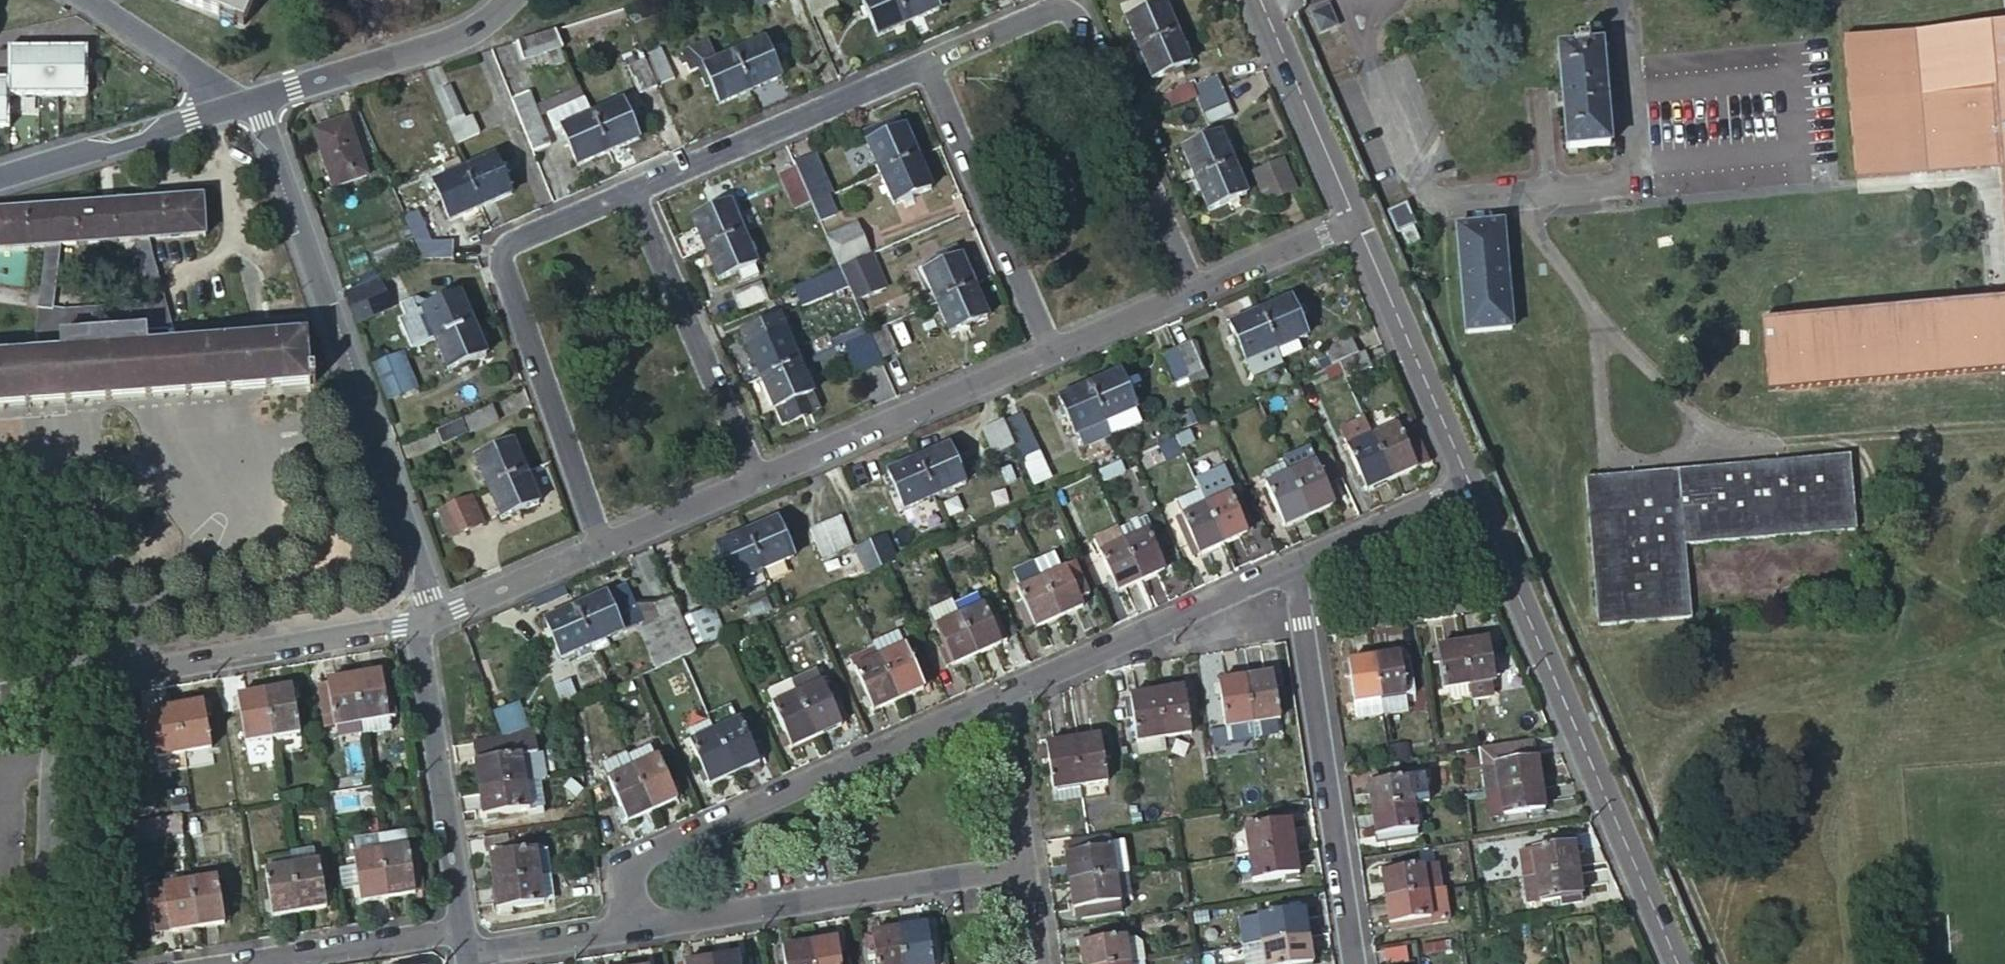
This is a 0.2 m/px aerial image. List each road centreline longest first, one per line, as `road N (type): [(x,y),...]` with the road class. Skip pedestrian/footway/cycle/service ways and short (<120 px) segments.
road 1 (residential): [(427,618),(430,595),(413,533),(257,100)]
road 2 (residential): [(1457,489),(1672,963)]
road 3 (residential): [(1011,690),(621,864),(630,933)]
road 4 (residential): [(1195,288),(1085,25),(1055,7),(921,65)]
road 5 (residential): [(634,189),(517,240),(501,261),(603,546)]
road 6 (residential): [(1029,871),(630,933)]
road 7 (residential): [(427,618),(102,679),(41,699)]
road 8 (residential): [(1352,963),(1296,579)]
road 9 (residential): [(461,928),(421,647),(427,618)]
road 10 (residential): [(634,189),(757,477)]
road 11 (residential): [(921,65),(634,189)]
road 12 (residential): [(921,65),(1040,352)]
road 13 (residential): [(1040,352),(757,477)]
road 14 (residential): [(1296,579),(1011,690)]
road 15 (residential): [(1351,222),(1457,489)]
road 16 (residential): [(517,0),(486,28),(451,44),(257,100)]
road 17 (residential): [(37,963),(41,699)]
road 18 (residential): [(1254,0),(1351,222)]
road 19 (residential): [(226,109),(0,178)]
road 20 (residential): [(461,928),(238,963)]
road 21 (residential): [(603,546),(427,618)]
road 22 (residential): [(1457,489),(1296,579)]
road 23 (residential): [(1011,690),(1029,871)]
road 24 (residential): [(85,0),(217,88),(226,109)]
road 25 (residential): [(1351,222),(1195,288)]
road 26 (residential): [(757,477),(603,546)]
road 27 (residential): [(1195,288),(1040,352)]
road 28 (residential): [(630,933),(466,956)]

